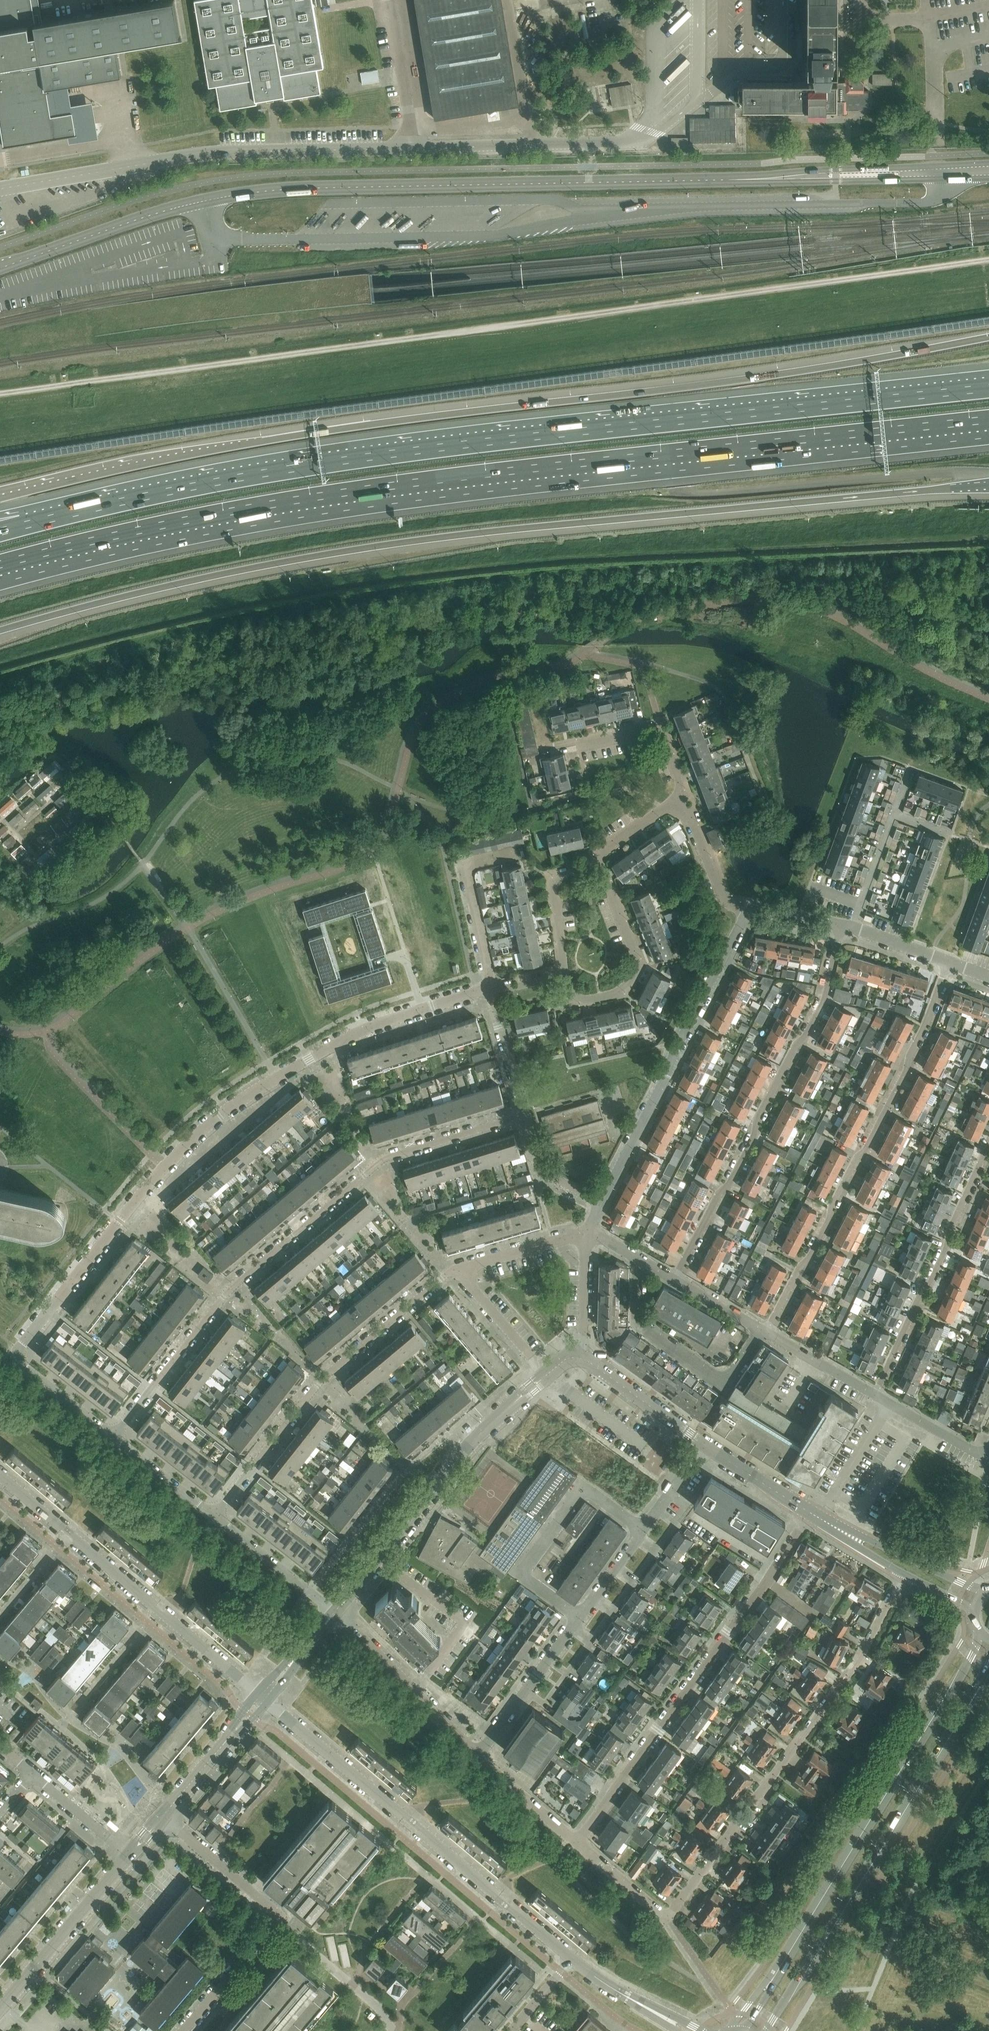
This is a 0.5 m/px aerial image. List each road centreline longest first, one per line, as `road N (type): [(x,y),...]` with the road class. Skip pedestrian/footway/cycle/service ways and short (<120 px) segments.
road 1 (motorway): [(988,338),(776,376),(255,442),(0,499)]
road 2 (motorway): [(0,631),(156,590),(392,544),(988,485)]
road 3 (motorway): [(0,570),(230,514),(391,486),(988,426)]
road 4 (track): [(0,394),(988,260)]
road 5 (motorway): [(988,389),(337,463),(23,525)]
road 6 (tertiary): [(0,269),(145,216),(240,194),(729,180)]
road 7 (residential): [(489,989),(350,1036),(220,1115),(131,1206),(19,1350),(20,1366)]
road 8 (residential): [(112,1438),(223,1297),(379,1162),(527,1114)]
road 9 (secondary): [(982,1635),(745,2030)]
road 10 (secondary): [(767,2030),(988,1663)]
road 11 (residential): [(667,1916),(864,1652),(903,1574)]
road 12 (residential): [(949,961),(907,1071),(766,1332)]
road 13 (residential): [(572,1959),(263,1698)]
road 14 (residential): [(577,1843),(811,1514)]
road 15 (residential): [(674,1279),(825,998),(843,923)]
road 16 (residential): [(215,1514),(329,1374),(456,1268)]
road 17 (residential): [(263,1698),(0,1475)]
road 18 (residential): [(601,1202),(744,913)]
road 19 (residential): [(335,1612),(480,1433),(546,1377)]
road 20 (residential): [(183,2030),(279,1918),(163,1817)]
road 21 (residential): [(875,1394),(988,1149)]
road 22 (tertiary): [(988,164),(729,180)]
road 23 (tertiary): [(729,180),(988,178)]
road 24 (residential): [(642,1530),(582,1488),(521,1573),(580,1618)]
road 25 (residential): [(762,1329),(726,1384),(637,1323),(637,1258)]
road 26 (residential): [(564,976),(573,996),(587,1000),(624,988),(635,972),(598,863)]
road 27 (residential): [(477,1757),(335,1612)]
road 28 (residential): [(0,2009),(129,1856)]
road 29 (residential): [(678,805),(680,780),(656,733),(550,747)]
road 30 (unclassified): [(983,1592),(821,1520)]
road 31 (residential): [(489,989),(467,868),(518,853)]
road 32 (residential): [(477,1757),(580,1618)]
road 33 (residential): [(163,1817),(263,1698)]
road 34 (residential): [(335,1612),(215,1514)]
road 35 (residential): [(702,1445),(576,1357)]
road 36 (residential): [(456,1268),(546,1377)]
road 37 (residential): [(598,863),(555,885),(564,976)]
road 38 (residential): [(891,1404),(821,1520)]
road 39 (residential): [(456,1268),(586,1232)]
road 40 (residential): [(577,1843),(477,1757)]
road 41 (residential): [(527,1114),(489,989)]
road 42 (residential): [(744,913),(720,895),(690,817),(678,805)]
road 43 (unclassified): [(811,1514),(702,1445)]
road 44 (residential): [(215,1514),(112,1438)]
road 45 (residential): [(129,1856),(32,1774)]
road 46 (residential): [(766,1332),(875,1394)]
road 47 (residential): [(576,1357),(586,1232)]
road 48 (residential): [(601,1202),(545,1171),(527,1114)]
road 49 (residential): [(851,925),(893,812)]

